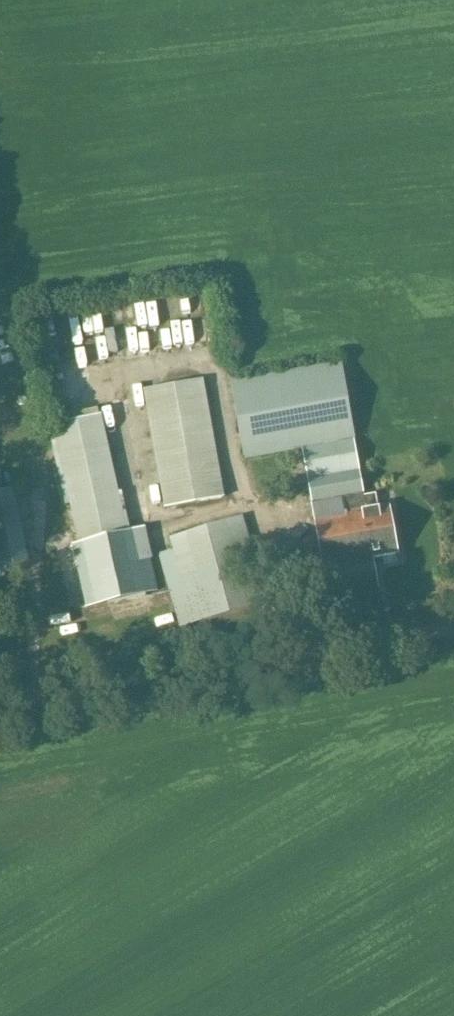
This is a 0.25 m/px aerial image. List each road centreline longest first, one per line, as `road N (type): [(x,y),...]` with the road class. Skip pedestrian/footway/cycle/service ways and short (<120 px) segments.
road 1 (unclassified): [(0,683),(453,612)]

